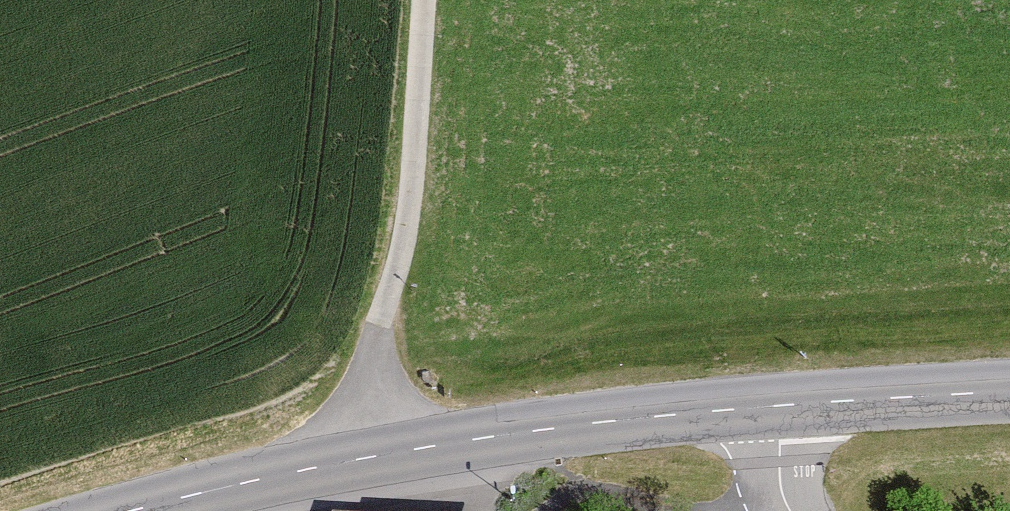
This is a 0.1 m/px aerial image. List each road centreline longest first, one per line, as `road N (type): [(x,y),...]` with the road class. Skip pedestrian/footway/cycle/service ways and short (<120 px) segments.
road 1 (unclassified): [(123,510),(353,451),(771,405)]
road 2 (track): [(424,0),(416,162),(353,451)]
road 3 (unclassified): [(771,405),(1009,391)]

